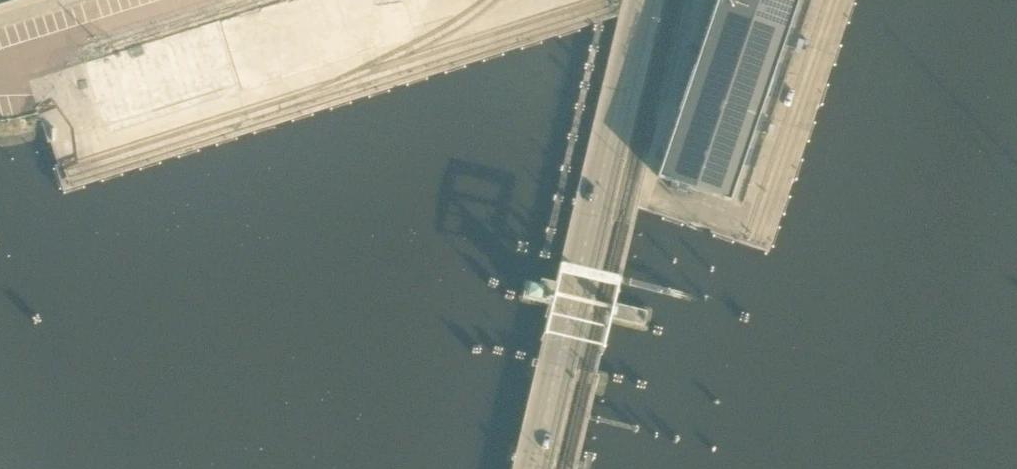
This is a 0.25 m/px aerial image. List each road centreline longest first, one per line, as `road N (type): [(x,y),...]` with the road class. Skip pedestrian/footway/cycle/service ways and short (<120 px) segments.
road 1 (secondary): [(532,468),(642,0)]

